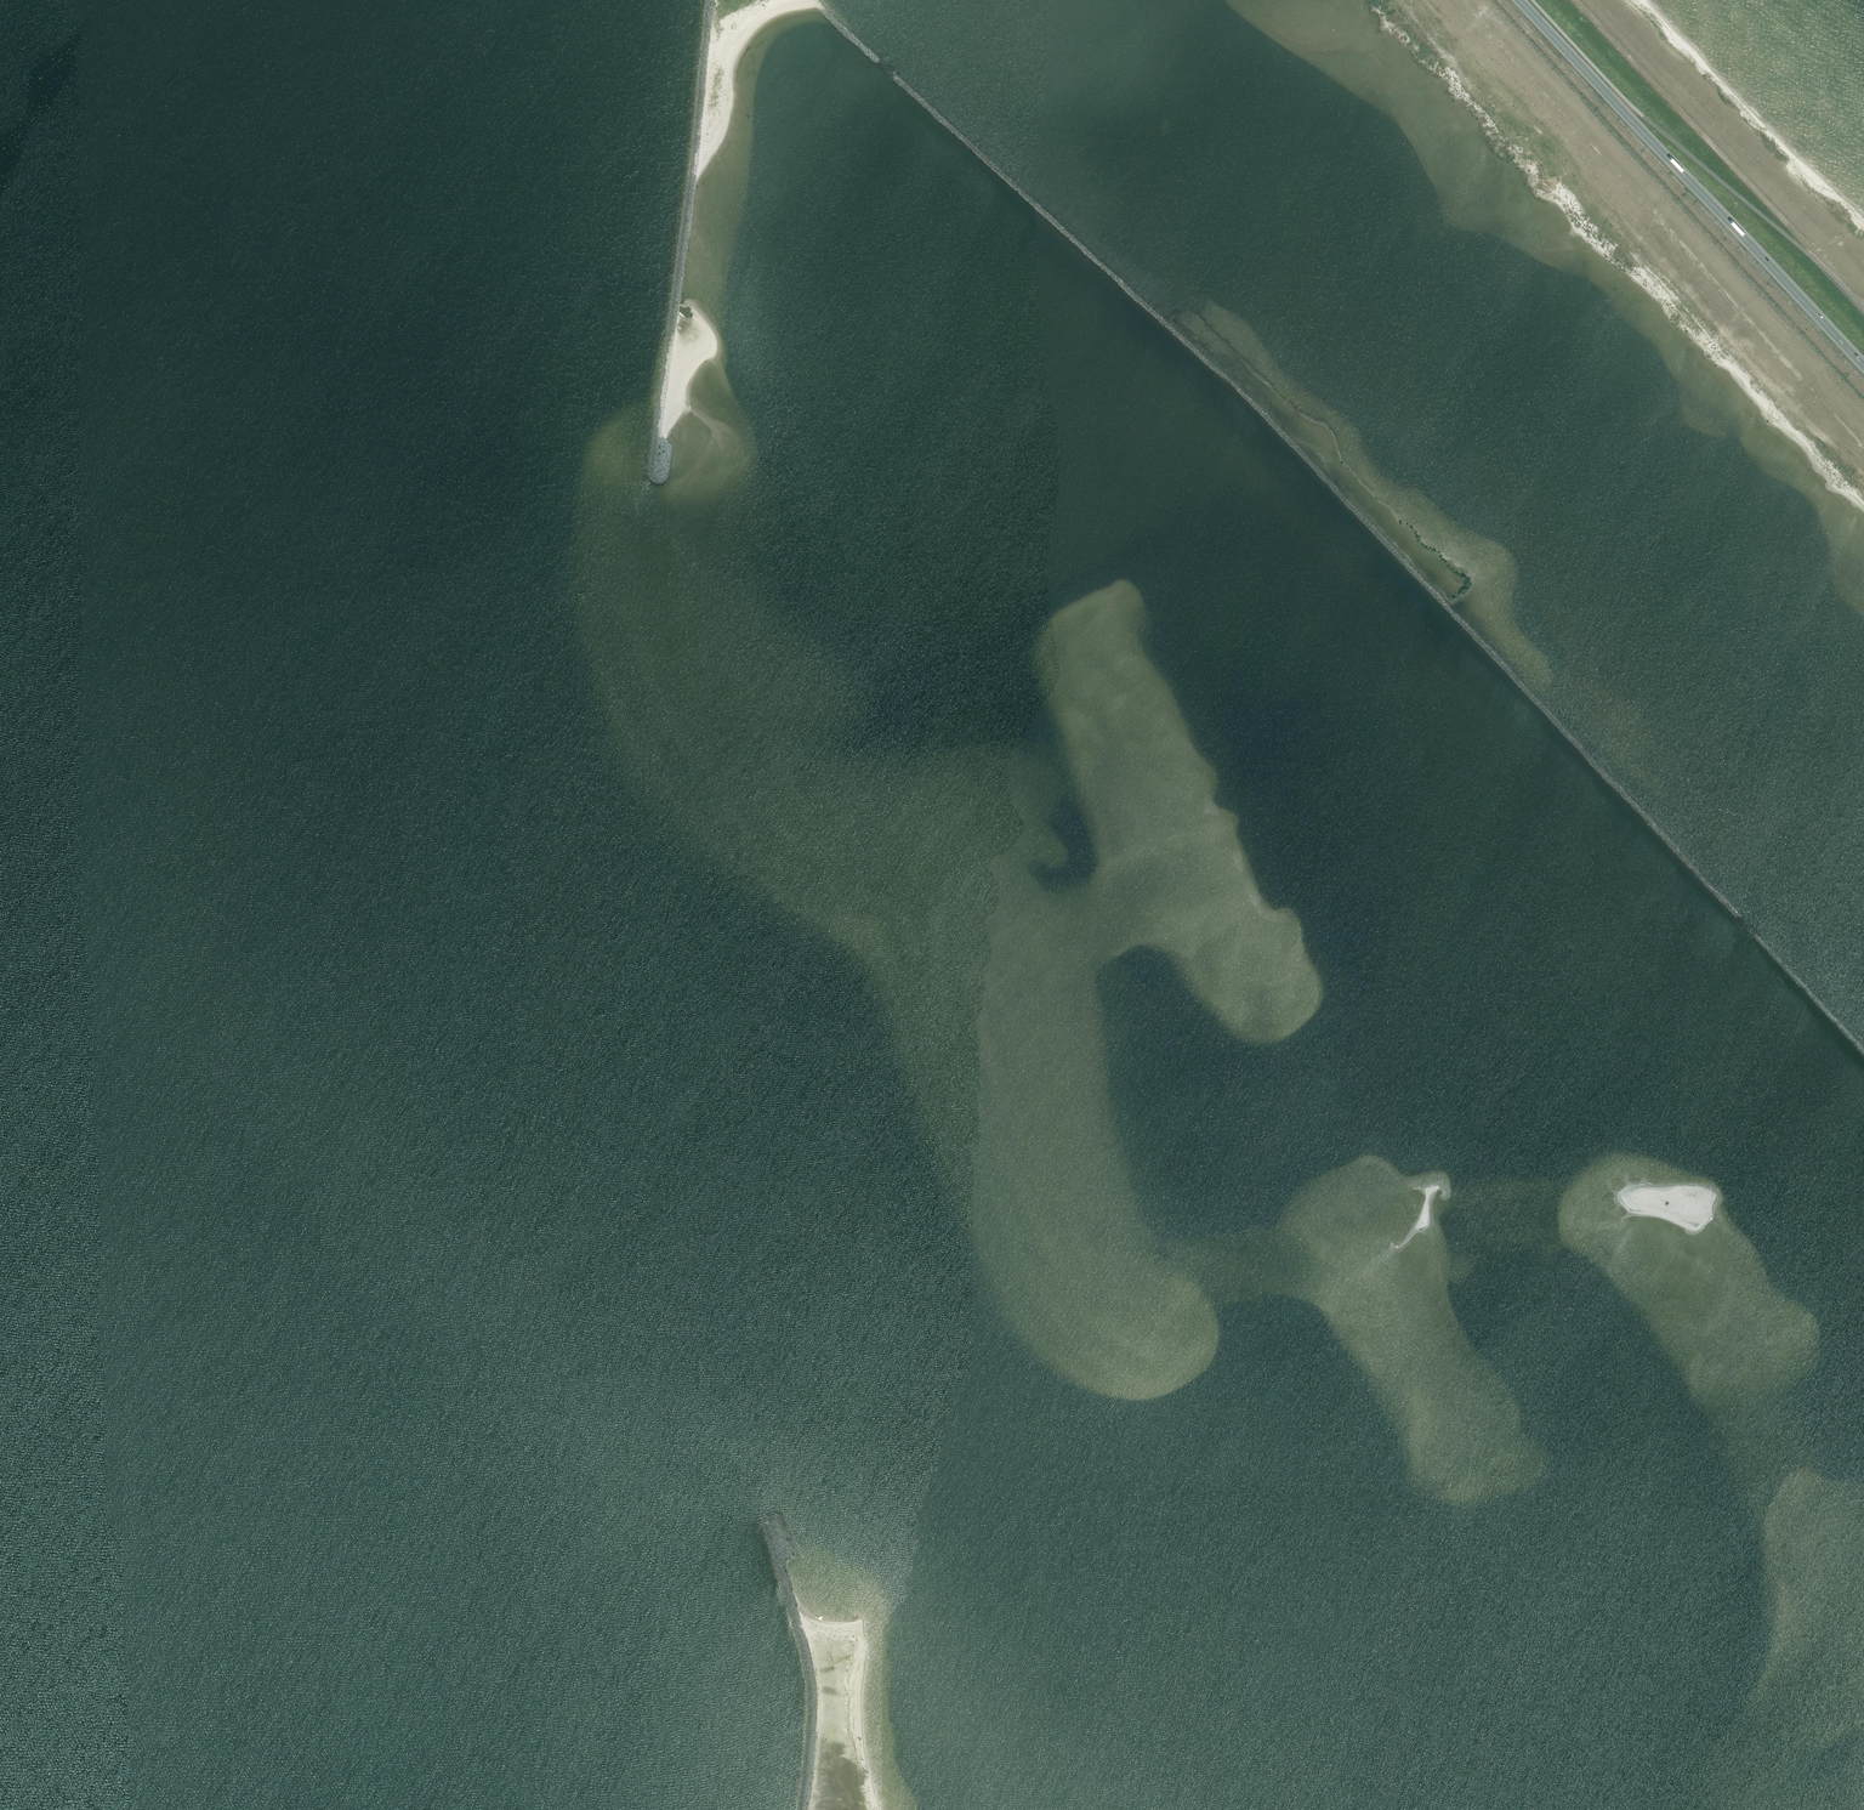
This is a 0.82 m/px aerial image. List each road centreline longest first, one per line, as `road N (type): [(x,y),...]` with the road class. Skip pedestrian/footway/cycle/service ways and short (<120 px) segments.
road 1 (trunk): [(1863,367),(1519,0)]

